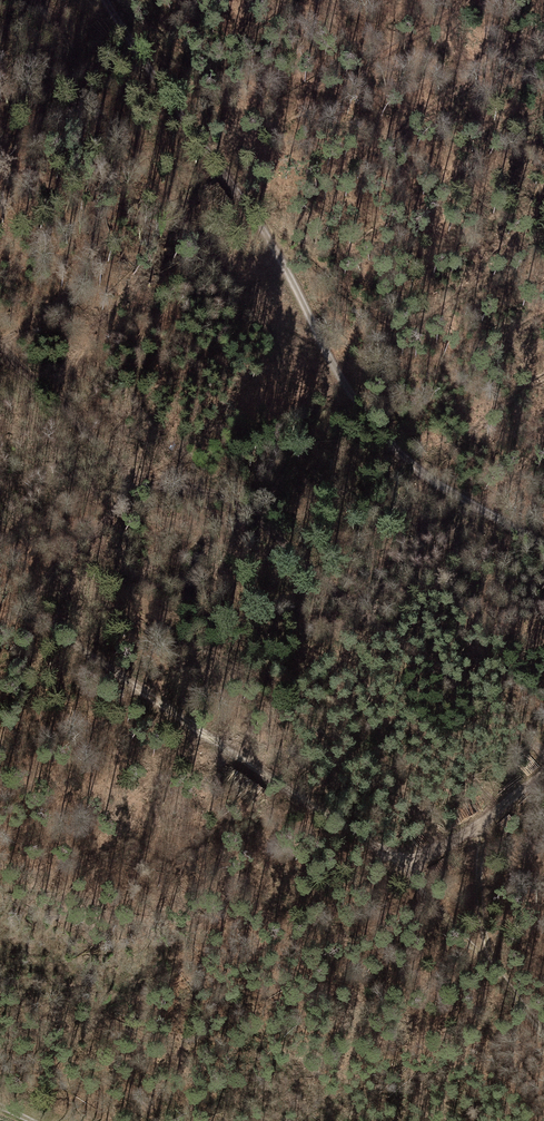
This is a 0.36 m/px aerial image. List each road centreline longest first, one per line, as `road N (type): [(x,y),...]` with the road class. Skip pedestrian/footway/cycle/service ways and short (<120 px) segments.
road 1 (residential): [(108,0),(283,263),(345,384),(382,435),(426,475),(543,546)]
road 2 (track): [(387,852),(197,731),(30,608),(52,567),(136,489),(184,487),(242,506)]
road 3 (track): [(387,852),(543,1032)]
road 4 (track): [(543,774),(434,852),(387,852)]
road 5 (track): [(488,819),(478,874),(497,973)]

